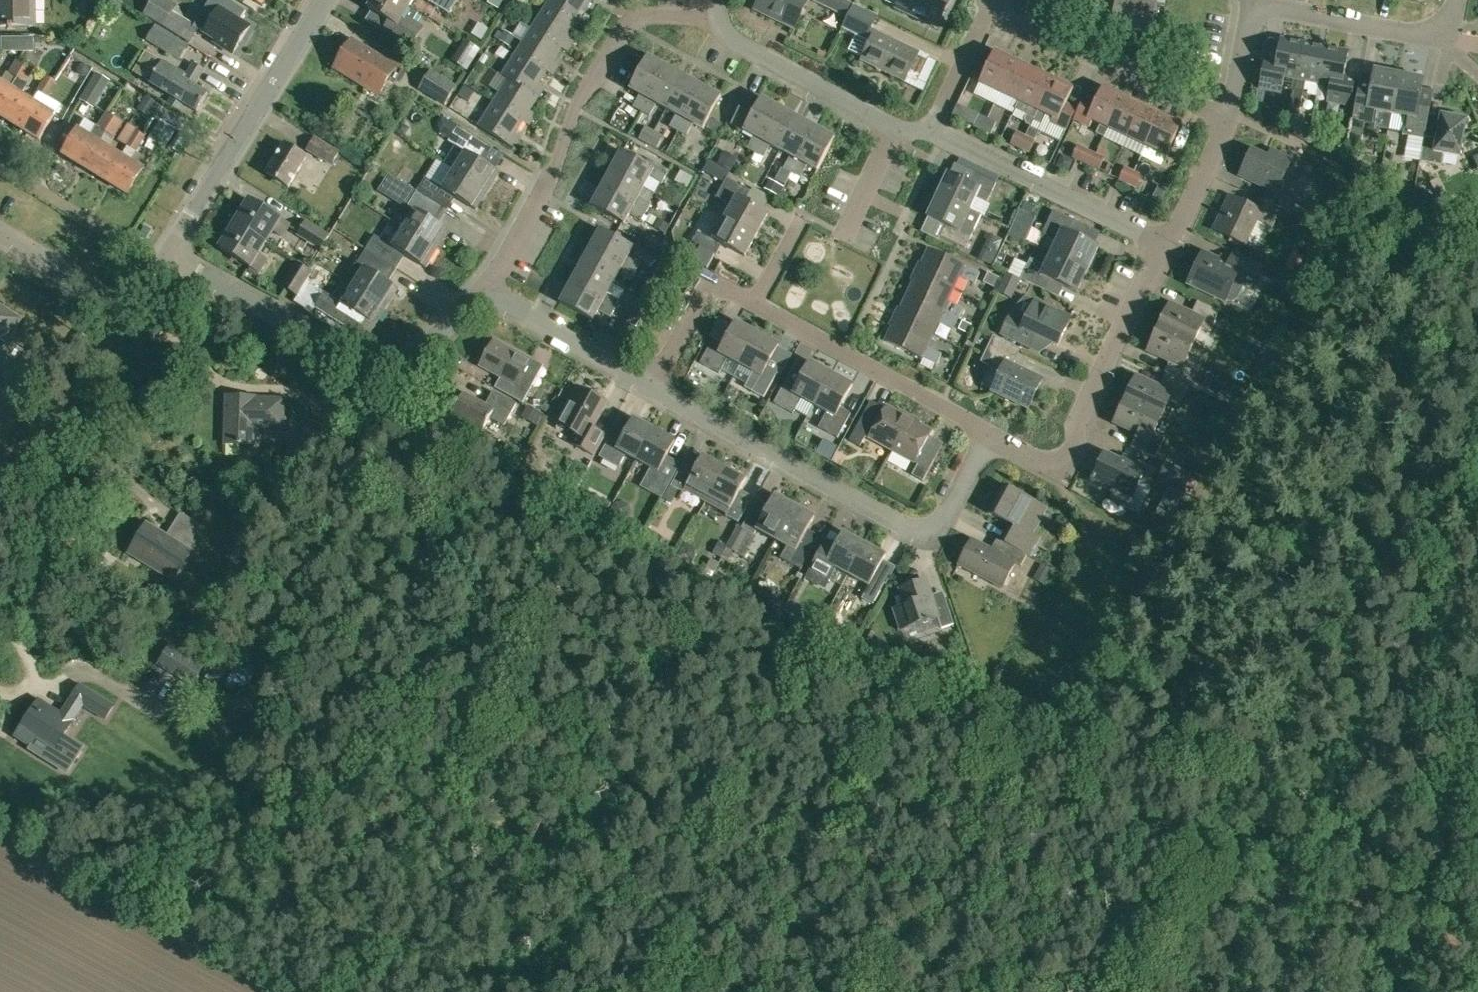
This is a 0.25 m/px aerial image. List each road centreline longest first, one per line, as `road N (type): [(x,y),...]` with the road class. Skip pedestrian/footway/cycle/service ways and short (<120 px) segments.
road 1 (track): [(1116,991),(1212,821),(1464,976)]
road 2 (residential): [(646,384),(914,529),(942,518),(985,434)]
road 3 (residential): [(479,298),(555,166),(591,77),(631,24),(651,13),(718,13)]
road 4 (residential): [(985,434),(1043,461),(1072,452),(1084,398),(1166,239)]
road 5 (tertiary): [(166,256),(324,0)]
road 6 (residential): [(985,434),(754,304)]
road 7 (residential): [(1166,239),(929,127)]
road 8 (residential): [(1226,120),(1013,18),(1000,0)]
road 9 (residential): [(390,369),(346,355),(166,256)]
road 10 (tertiary): [(0,521),(132,312)]
road 11 (residential): [(1252,7),(1410,37),(1442,25),(1455,0)]
road 12 (residential): [(896,127),(735,41),(718,13)]
road 13 (residential): [(166,256),(148,254),(0,166)]
road 14 (residential): [(479,298),(511,304),(646,384)]
road 15 (residential): [(754,304),(711,280),(646,384)]
road 16 (residential): [(0,232),(132,312)]
road 17 (residential): [(929,127),(991,0)]
road 18 (residential): [(1166,239),(1226,120)]

